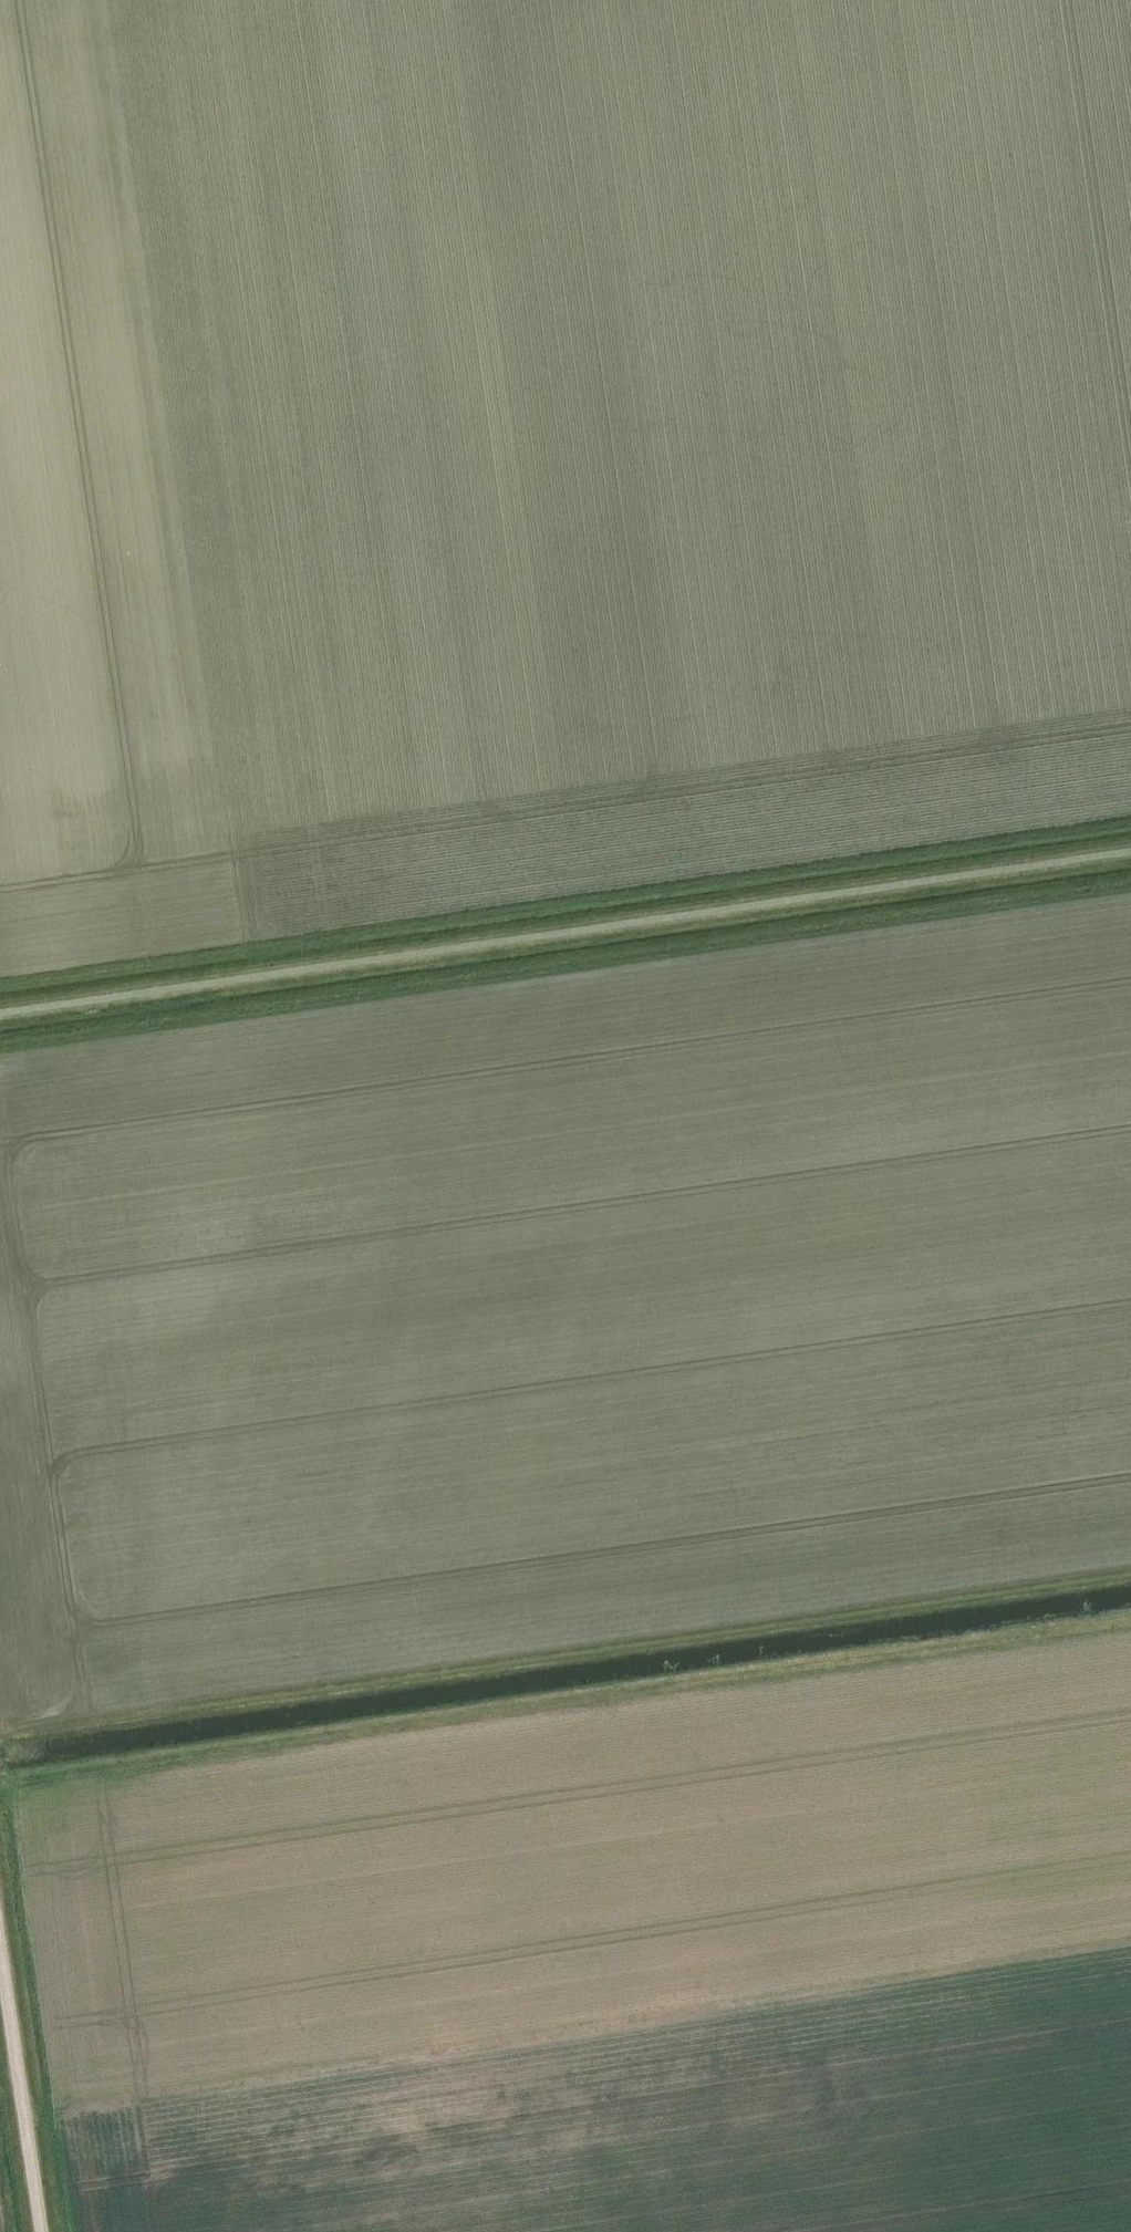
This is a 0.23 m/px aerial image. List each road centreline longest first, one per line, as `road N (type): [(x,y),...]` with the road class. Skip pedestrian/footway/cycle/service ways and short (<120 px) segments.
road 1 (unclassified): [(41,2231),(0,1945)]

